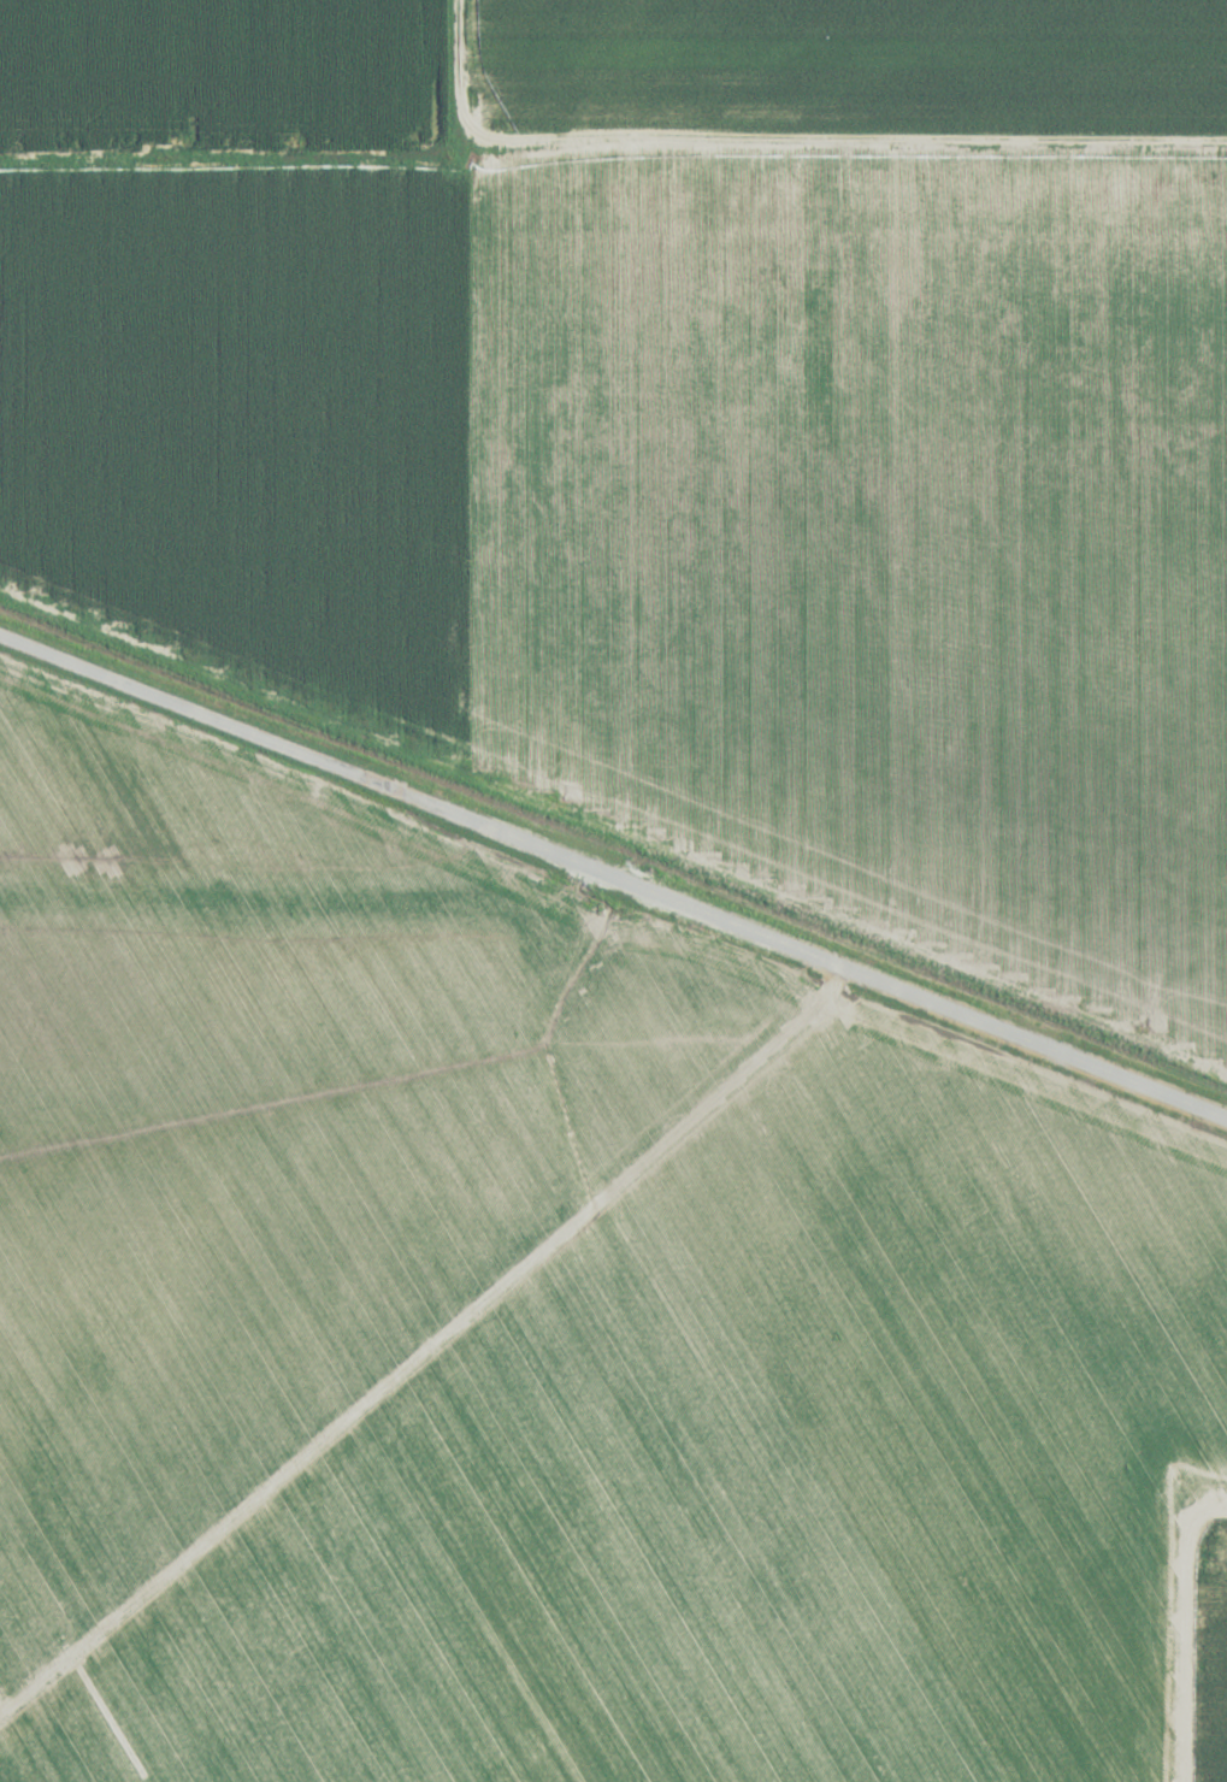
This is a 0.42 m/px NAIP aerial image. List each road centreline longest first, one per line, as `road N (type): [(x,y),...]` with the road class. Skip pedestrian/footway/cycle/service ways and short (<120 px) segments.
road 1 (track): [(1226,137),(0,159)]
road 2 (track): [(0,1711),(757,1057),(840,968)]
road 3 (tertiary): [(1226,1122),(604,874)]
road 4 (tertiary): [(604,874),(0,637)]

